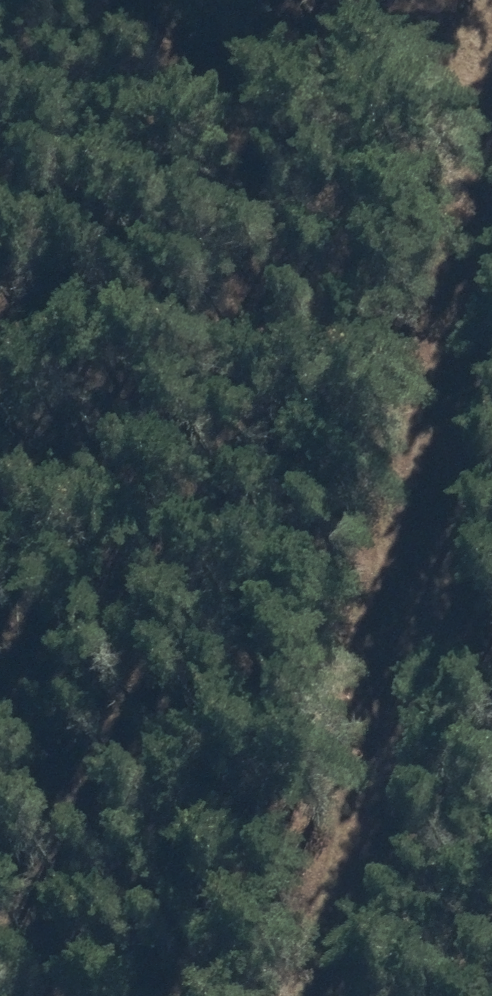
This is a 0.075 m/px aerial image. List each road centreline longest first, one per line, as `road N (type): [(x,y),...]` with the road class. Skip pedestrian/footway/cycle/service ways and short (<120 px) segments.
road 1 (track): [(0,24),(42,166),(33,388),(70,881),(67,995)]
road 2 (track): [(346,995),(491,328)]

